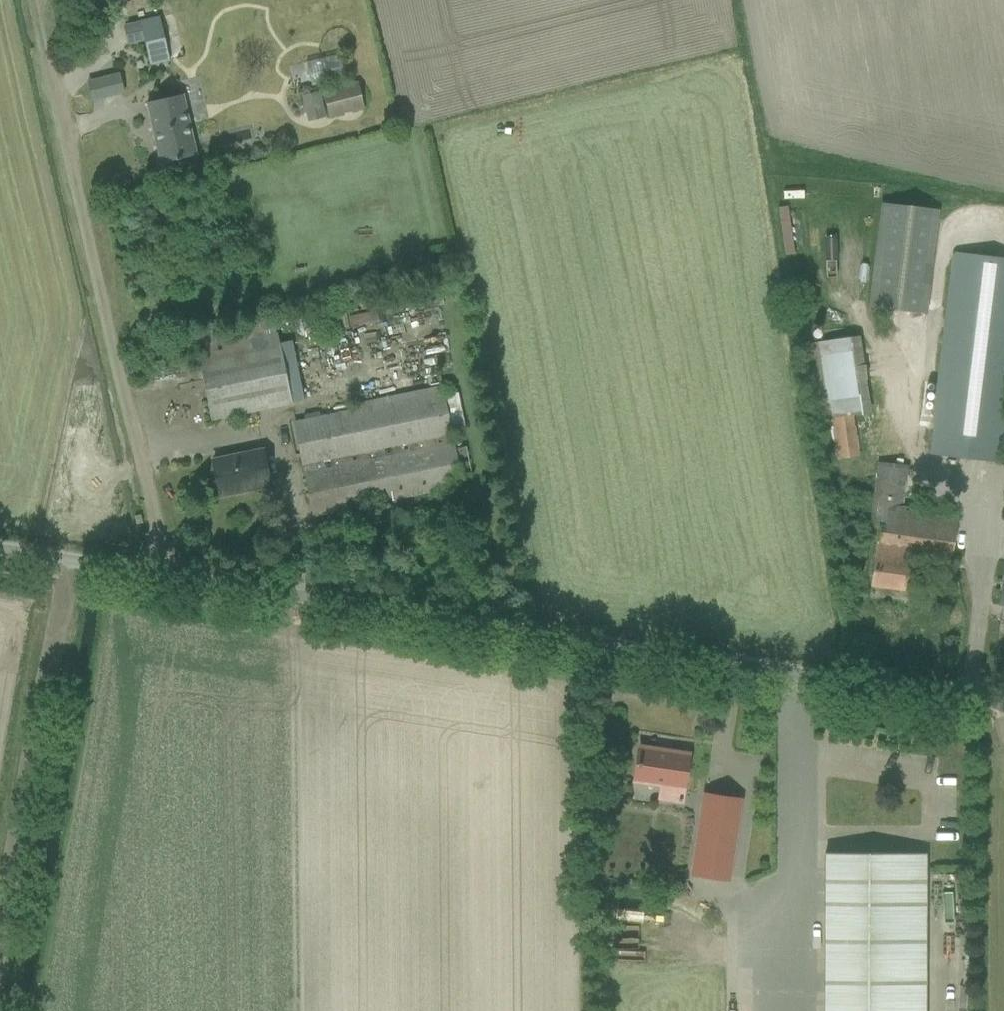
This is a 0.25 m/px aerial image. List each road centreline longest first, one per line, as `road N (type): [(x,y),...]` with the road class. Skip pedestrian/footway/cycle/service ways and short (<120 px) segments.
road 1 (unclassified): [(1003,719),(71,578)]
road 2 (track): [(170,590),(34,0)]
road 3 (unclassified): [(0,989),(71,578)]

